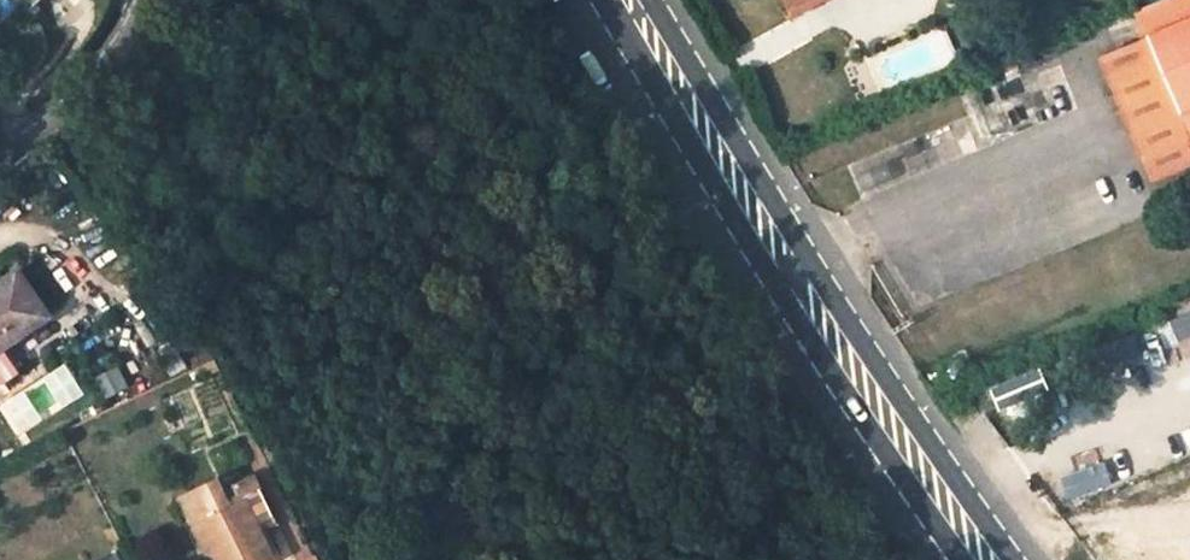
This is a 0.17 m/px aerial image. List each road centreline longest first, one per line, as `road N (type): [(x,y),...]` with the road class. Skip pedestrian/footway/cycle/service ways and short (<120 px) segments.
road 1 (primary): [(993,559),(795,268),(634,0)]
road 2 (residential): [(0,154),(88,83),(140,0)]

